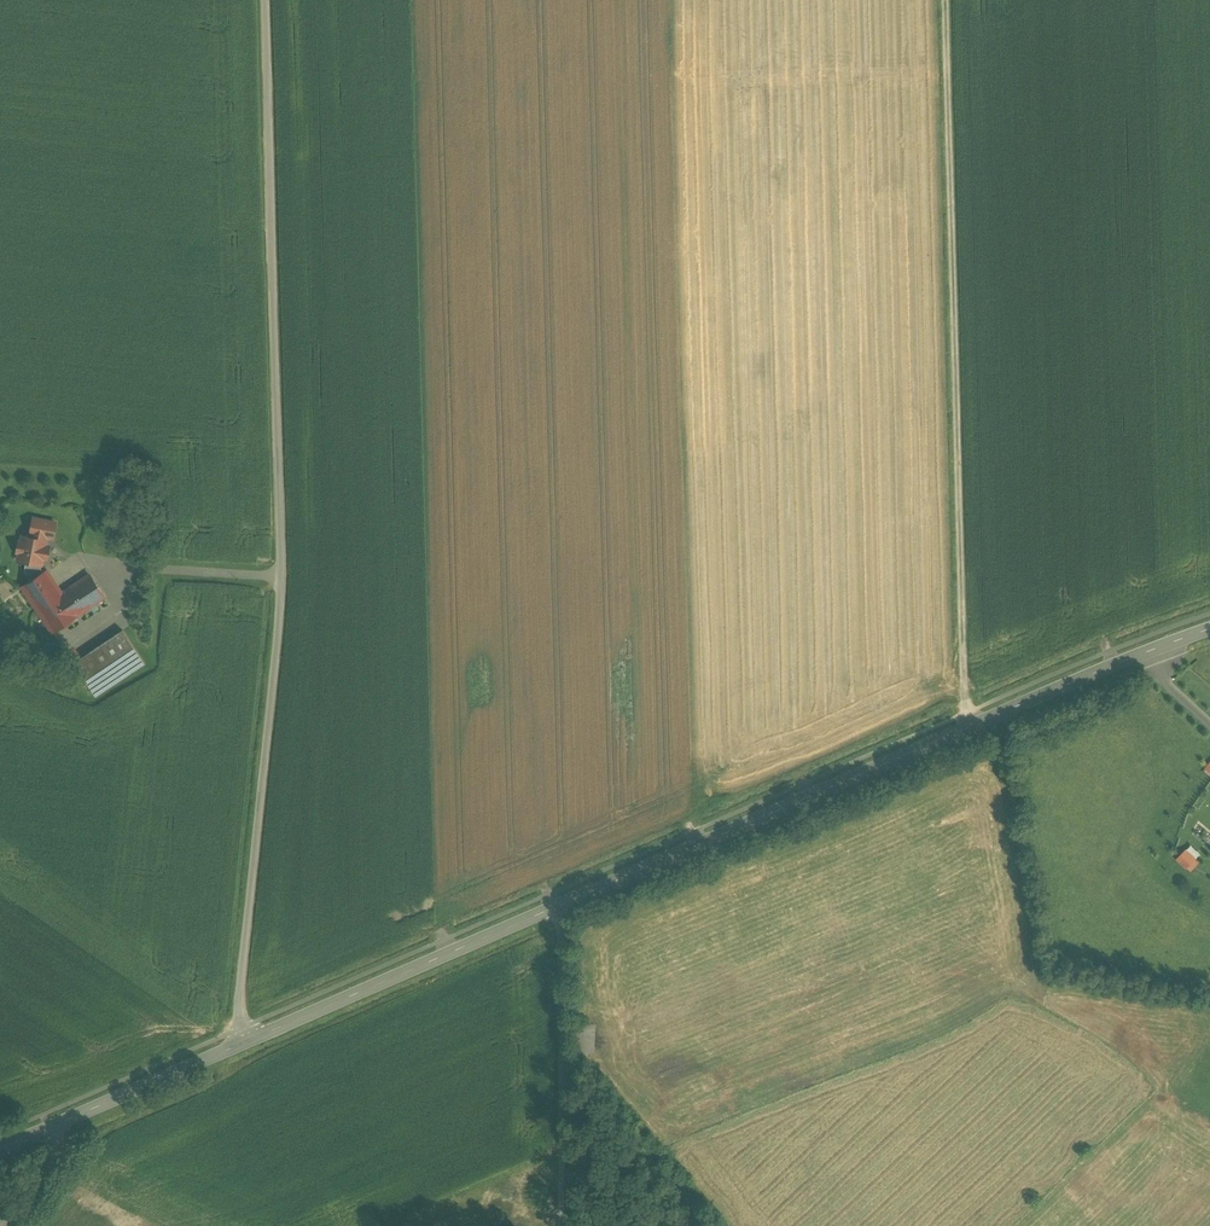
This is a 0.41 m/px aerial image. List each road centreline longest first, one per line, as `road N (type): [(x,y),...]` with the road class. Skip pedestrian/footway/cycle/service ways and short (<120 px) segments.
road 1 (tertiary): [(247,1043),(1209,628)]
road 2 (unclassified): [(247,1043),(286,525),(270,0)]
road 3 (track): [(970,726),(950,0)]
road 4 (tertiary): [(0,1148),(247,1043)]

